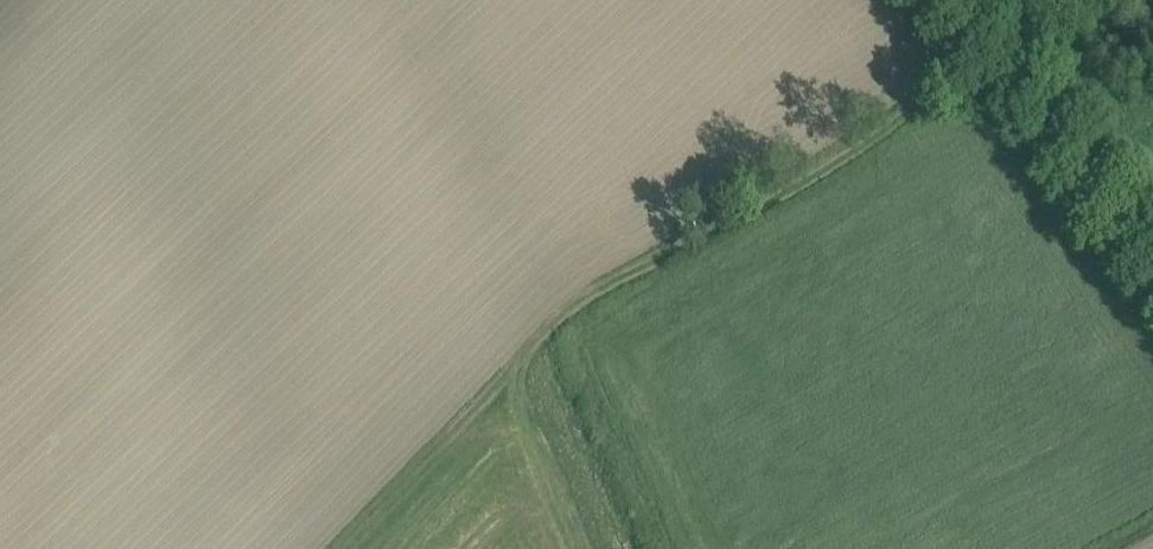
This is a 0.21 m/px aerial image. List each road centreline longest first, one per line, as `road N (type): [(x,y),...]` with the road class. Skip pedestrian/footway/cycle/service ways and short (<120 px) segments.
road 1 (track): [(984,72),(903,130),(544,335)]
road 2 (unclassified): [(1152,307),(929,0)]
road 3 (track): [(334,548),(544,335)]
road 4 (track): [(544,335),(631,548)]

